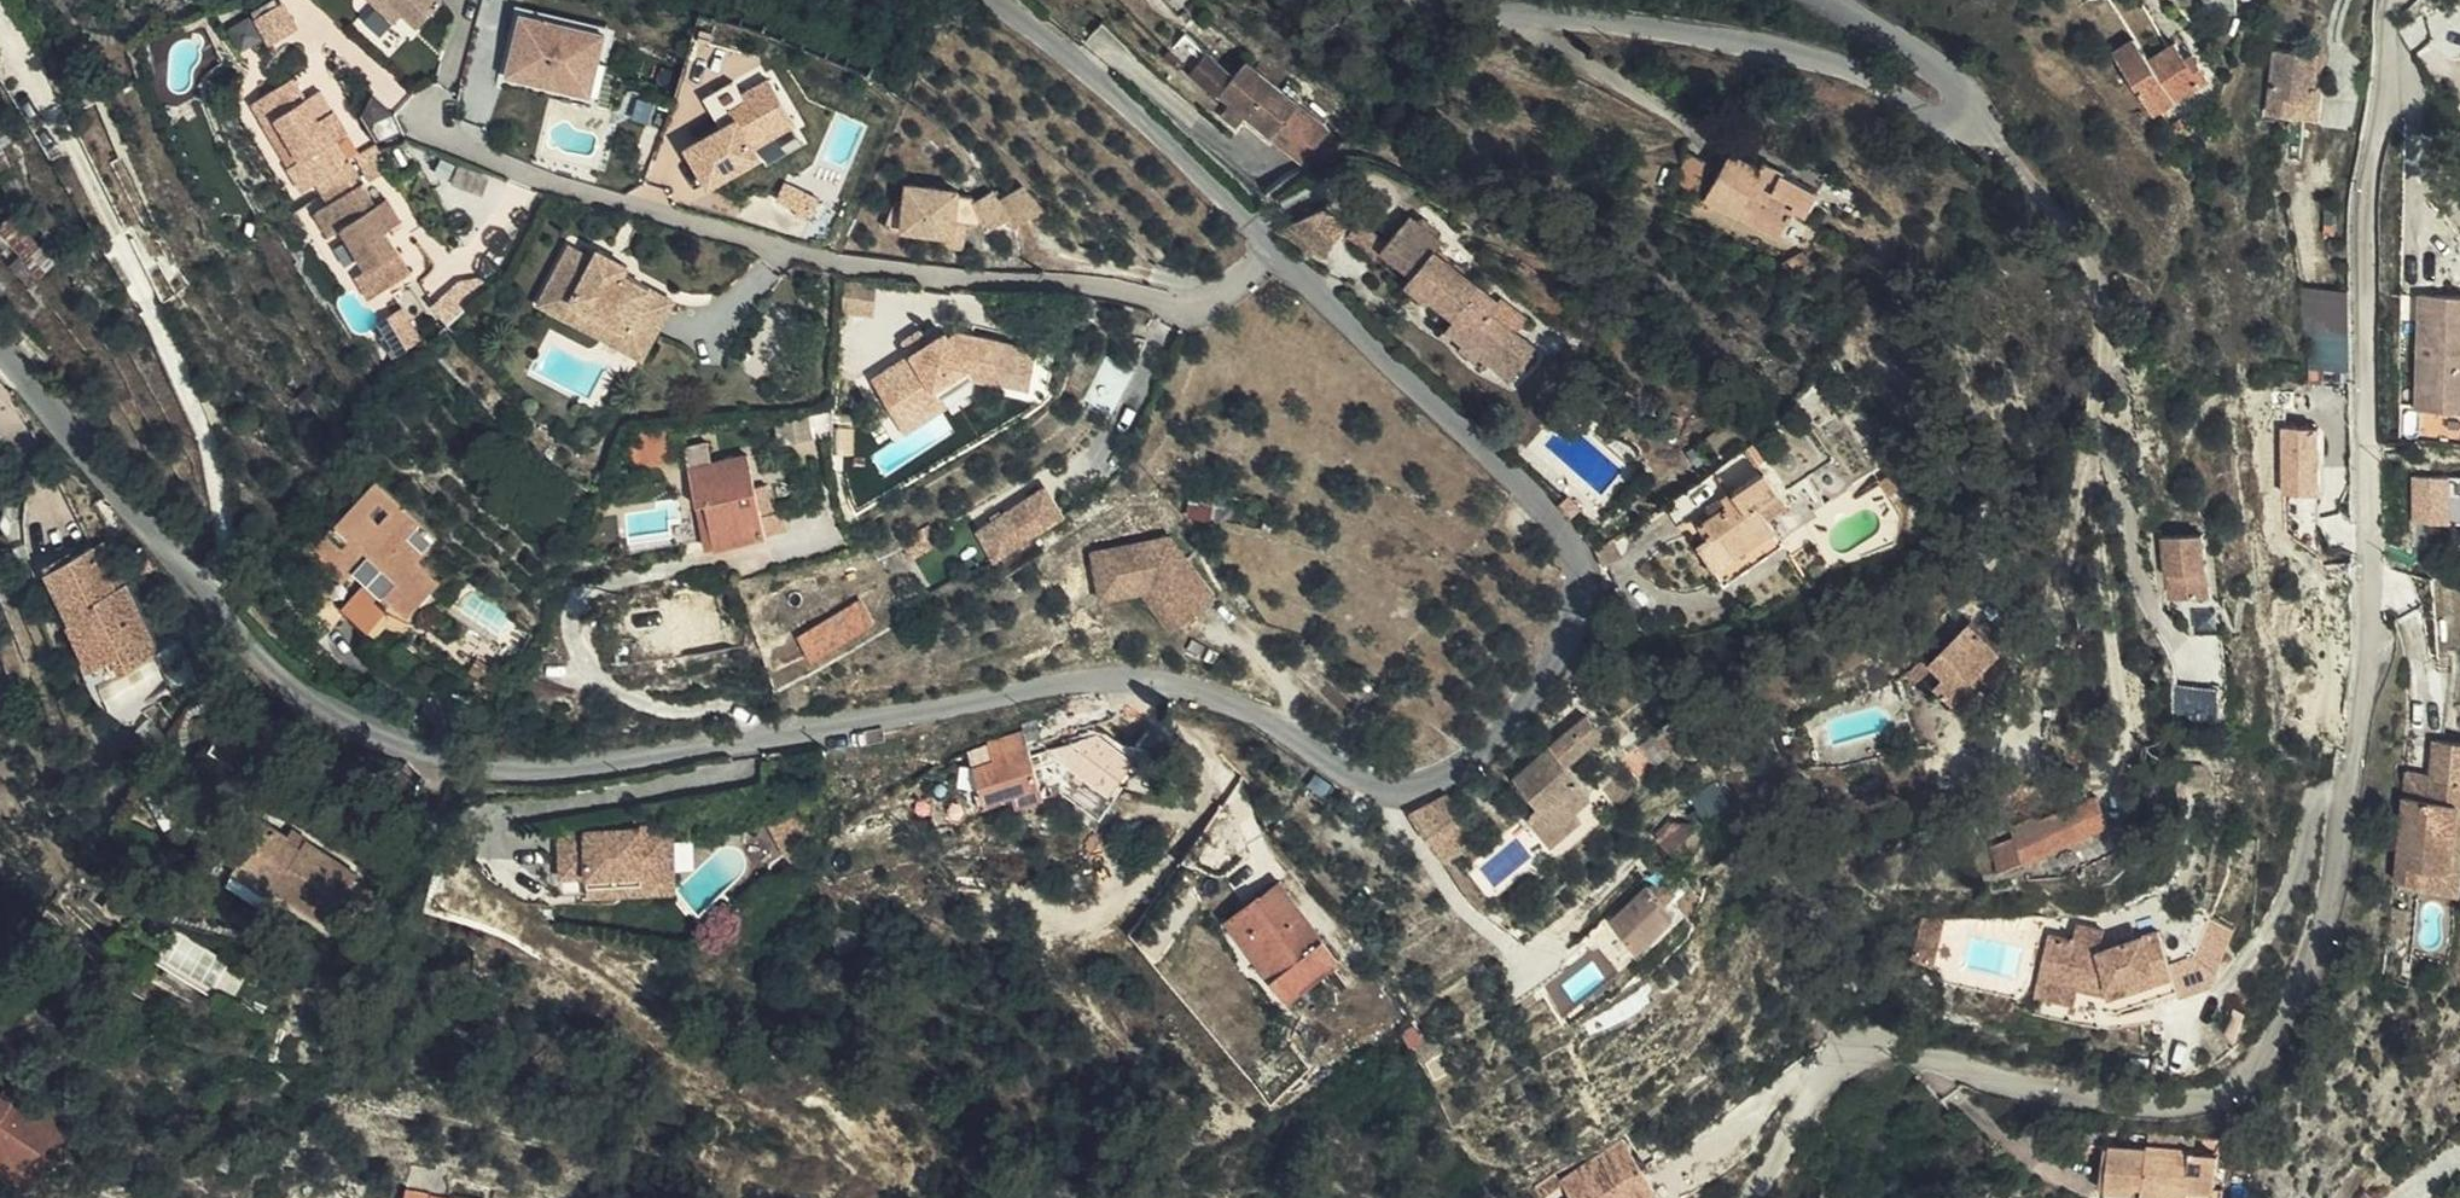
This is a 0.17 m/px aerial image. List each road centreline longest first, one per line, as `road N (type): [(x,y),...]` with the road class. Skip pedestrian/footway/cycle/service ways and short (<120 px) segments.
road 1 (residential): [(0,363),(288,680),(413,754),(525,772),(649,761),(1084,683),(1148,683),(1206,695),(1379,787),(1402,789),(1478,751),(1548,684),(1570,641),(1581,590),(1578,548),(1541,493),(1268,251)]
road 2 (residential): [(2397,0),(2383,83),(2368,348),(2370,662),(2334,890),(2314,969),(2268,1055),(2247,1079),(2212,1098),(2173,1104),(2028,1084),(1900,1048),(1850,1058),(1816,1090),(1742,1197)]
road 3 (residential): [(1268,251),(1209,297),(905,274),(720,236),(483,158),(432,122)]
road 4 (residential): [(1431,0),(1529,21),(1697,34),(1800,57),(1869,81),(1933,127),(1959,124),(1967,106),(1953,81),(1824,0)]
road 5 (residential): [(1268,251),(1118,95),(989,0)]

